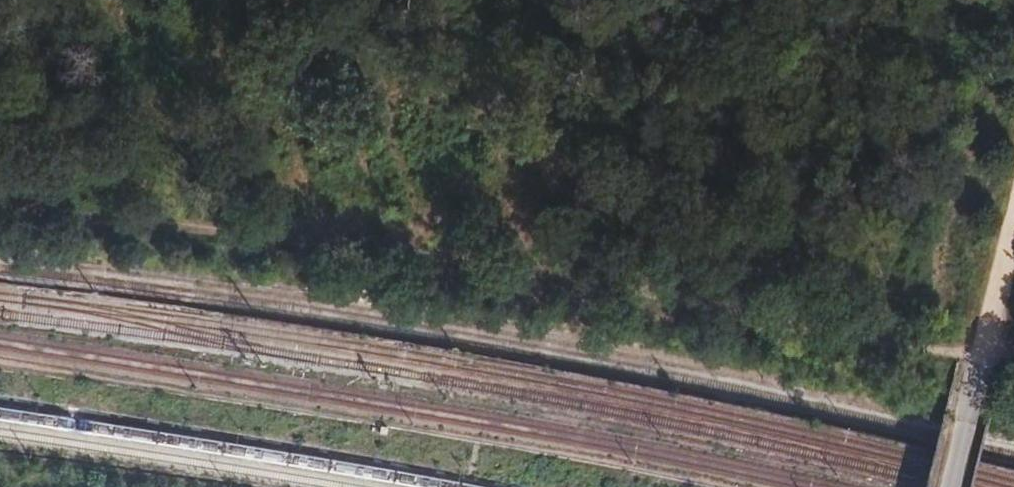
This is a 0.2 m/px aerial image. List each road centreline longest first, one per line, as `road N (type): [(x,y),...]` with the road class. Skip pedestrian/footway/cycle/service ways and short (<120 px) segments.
road 1 (track): [(0,196),(889,350),(978,354)]
road 2 (track): [(0,366),(243,396),(695,486)]
road 3 (track): [(1013,215),(975,370)]

